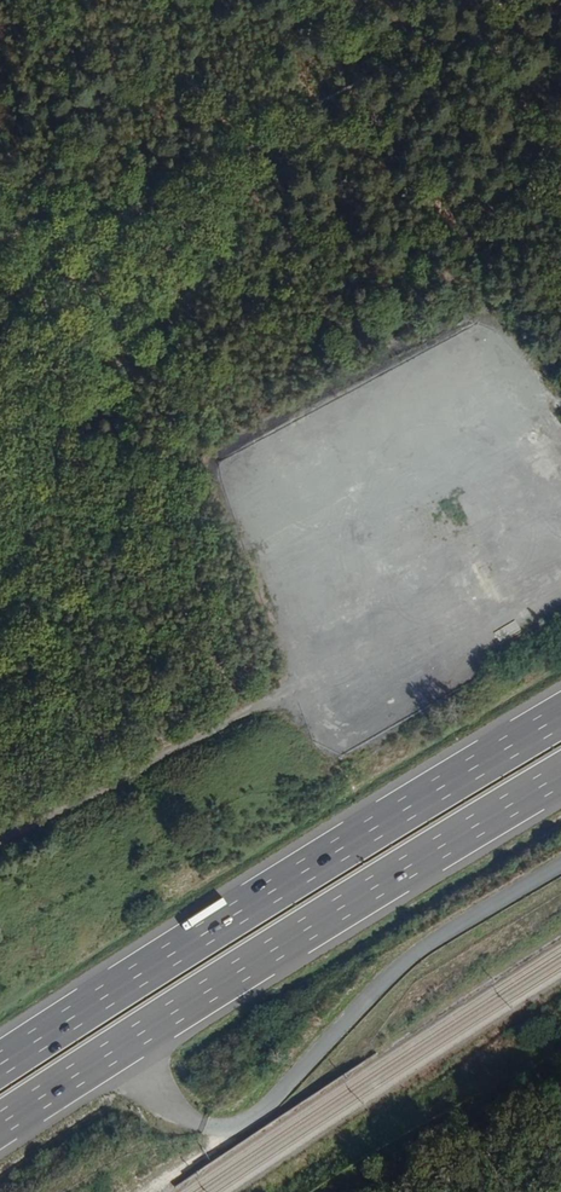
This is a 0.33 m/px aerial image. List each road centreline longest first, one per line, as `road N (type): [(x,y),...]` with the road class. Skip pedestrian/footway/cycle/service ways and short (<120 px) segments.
road 1 (motorway): [(0,1126),(560,776)]
road 2 (motorway): [(560,715),(0,1064)]

